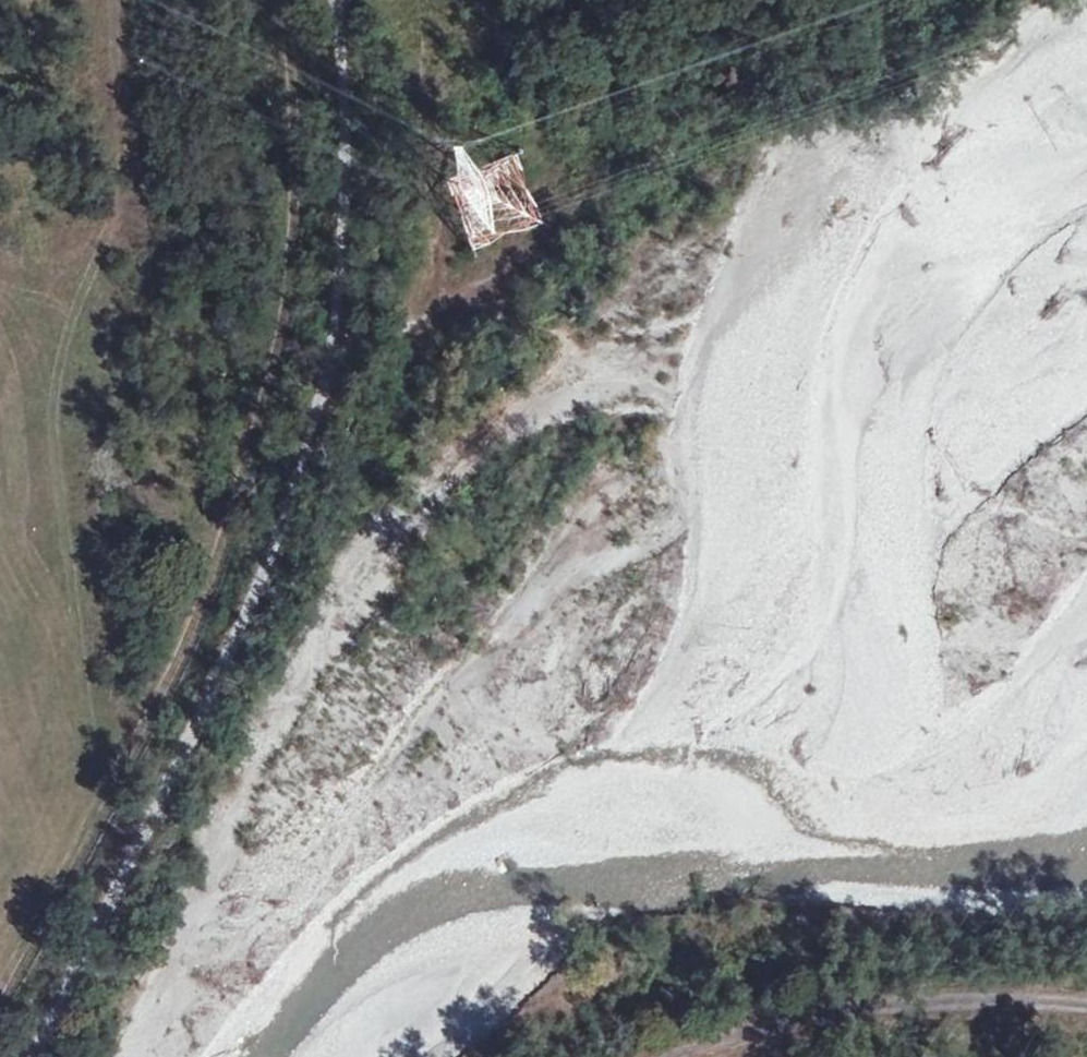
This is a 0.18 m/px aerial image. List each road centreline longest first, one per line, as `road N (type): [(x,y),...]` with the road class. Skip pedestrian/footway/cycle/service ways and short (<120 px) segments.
road 1 (track): [(336,0),(341,183),(328,378),(239,650),(40,1056)]
road 2 (track): [(695,1056),(874,1008),(1031,999),(1086,1008)]

